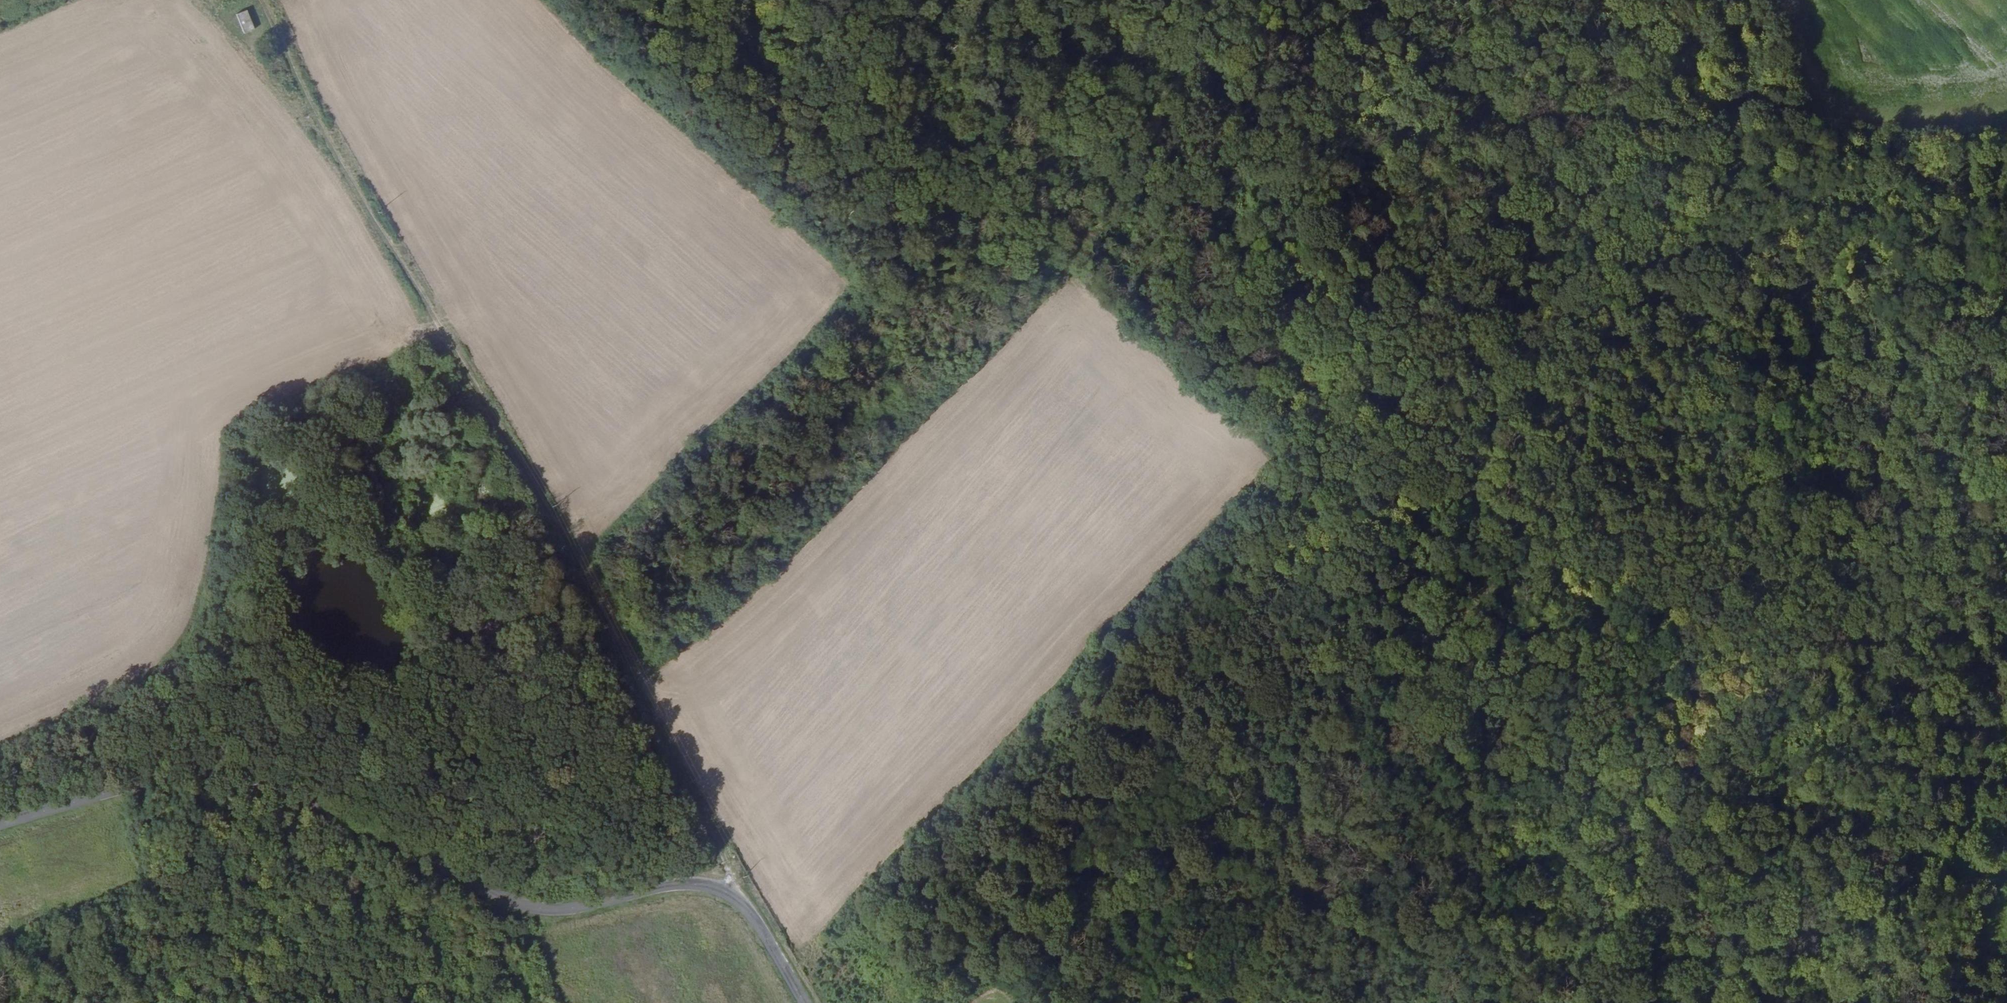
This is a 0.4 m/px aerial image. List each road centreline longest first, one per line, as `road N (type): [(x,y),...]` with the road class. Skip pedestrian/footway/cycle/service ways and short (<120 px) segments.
road 1 (track): [(727,888),(726,860),(594,600),(363,213),(305,103),(264,0)]
road 2 (tertiary): [(0,825),(185,772),(239,776),(533,910),(563,911),(675,883),(727,888),(745,902),(804,1002)]

